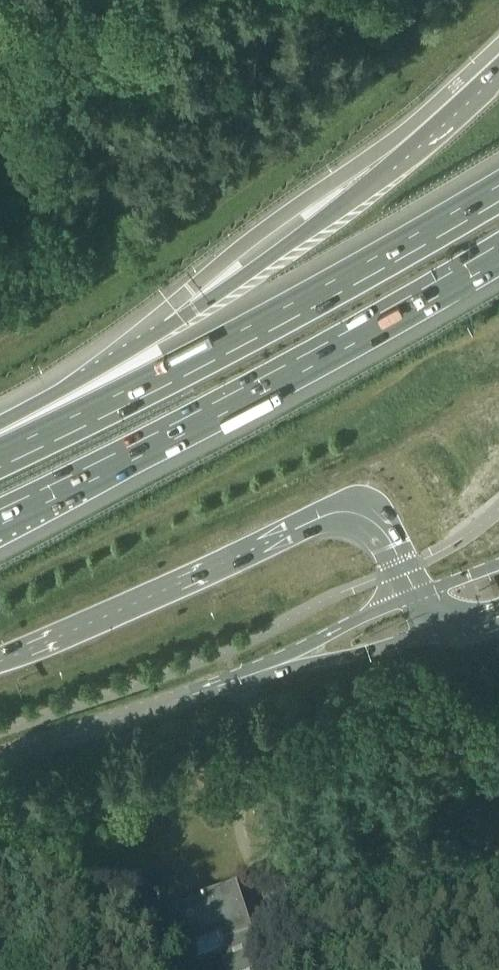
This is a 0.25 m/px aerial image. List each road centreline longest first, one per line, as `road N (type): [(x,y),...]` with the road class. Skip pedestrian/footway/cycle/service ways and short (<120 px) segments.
road 1 (motorway): [(498,65),(287,246),(0,429)]
road 2 (motorway): [(0,518),(339,345),(498,252)]
road 3 (motorway): [(498,194),(335,288),(0,458)]
road 4 (motorway): [(0,652),(346,499),(374,503),(390,517),(428,589)]
road 5 (tertiary): [(0,758),(285,662)]
road 6 (tertiary): [(285,662),(369,649),(482,613)]
road 7 (tertiary): [(428,589),(285,662)]

